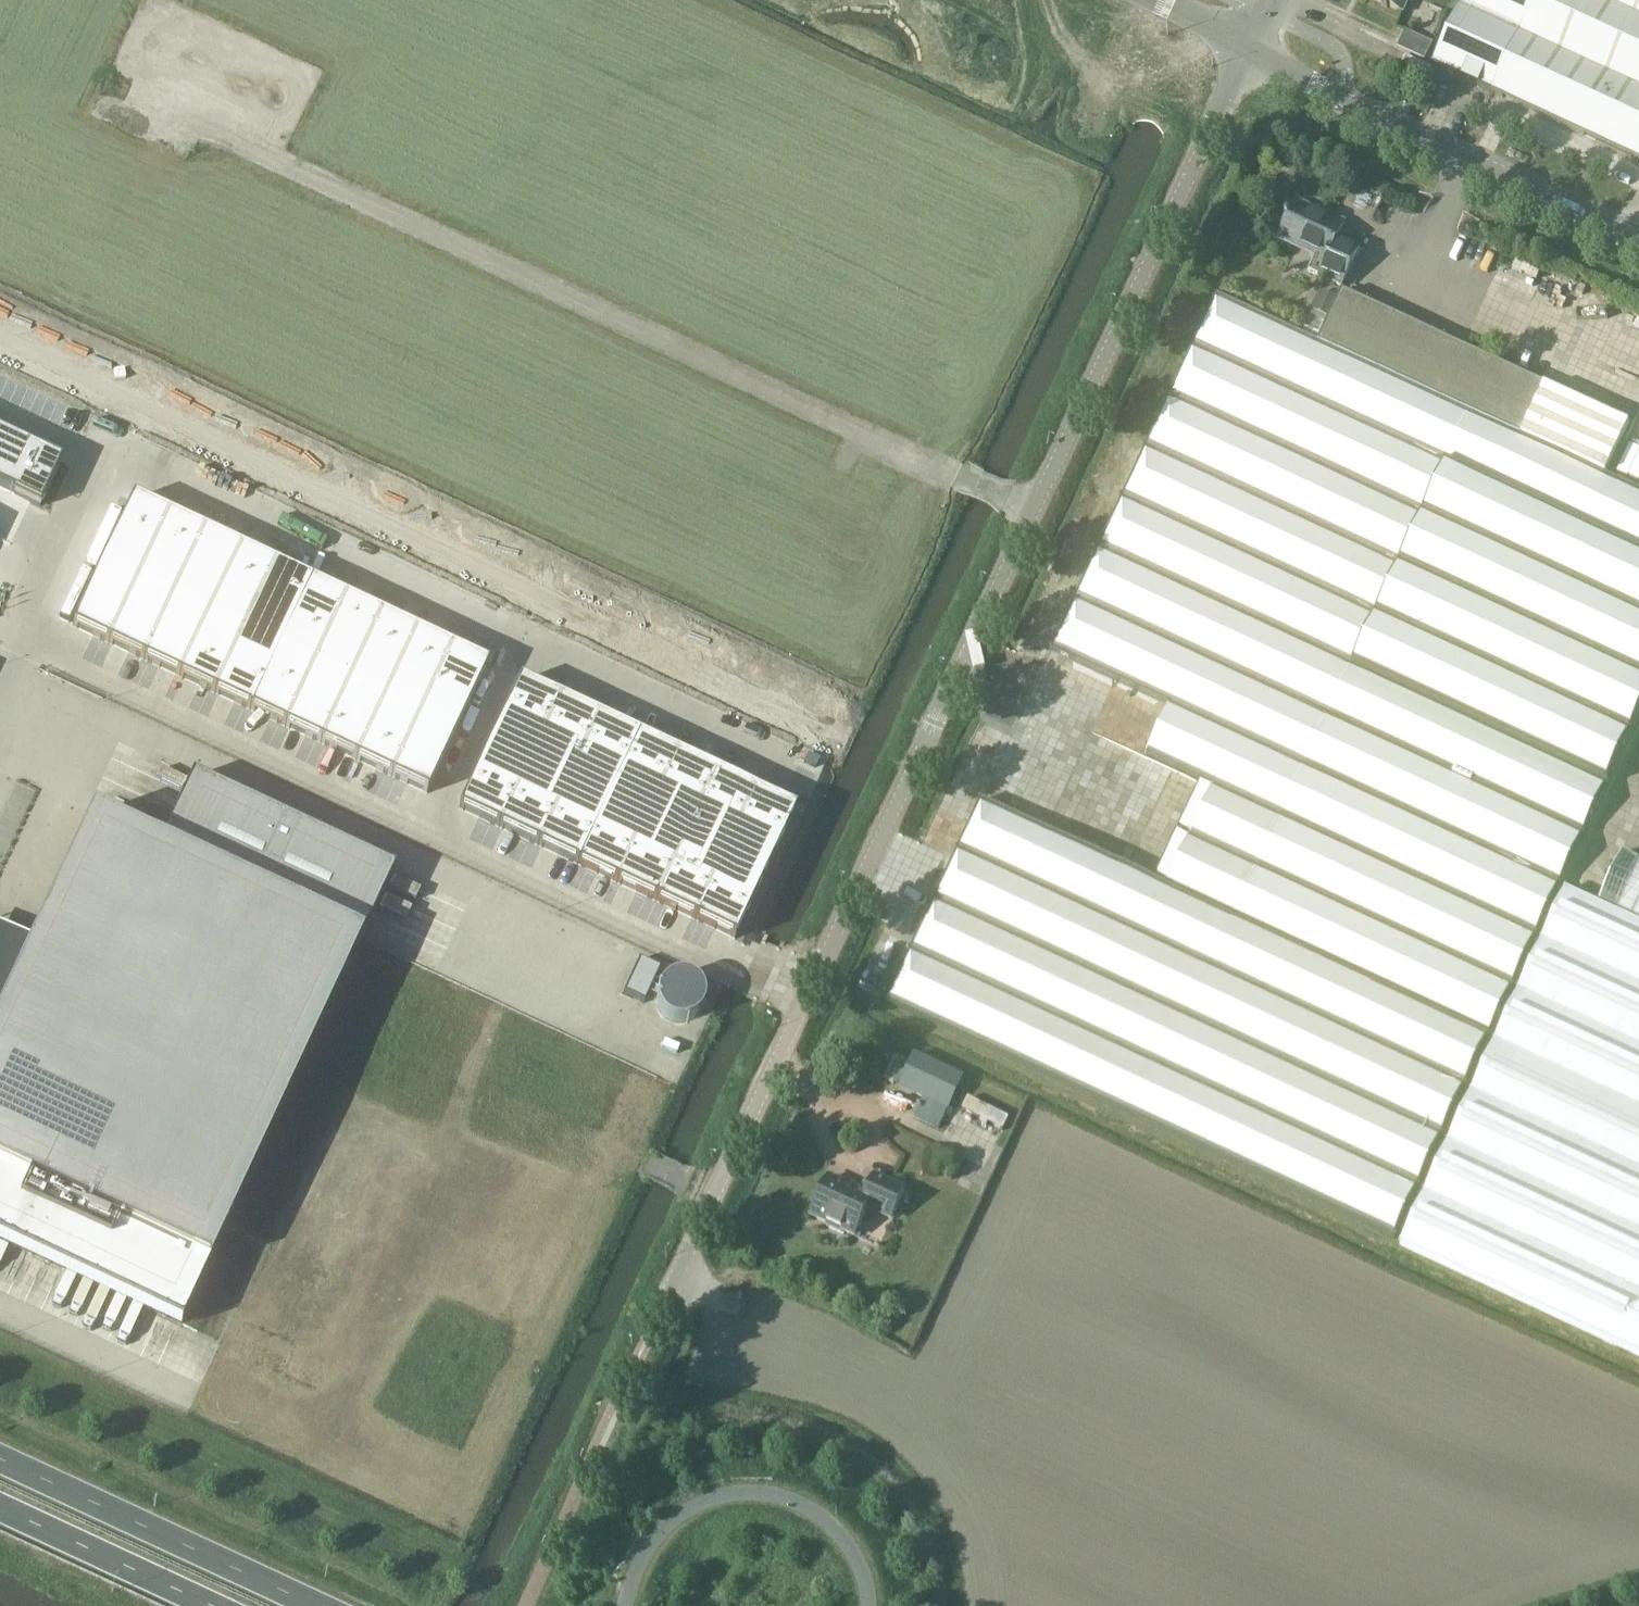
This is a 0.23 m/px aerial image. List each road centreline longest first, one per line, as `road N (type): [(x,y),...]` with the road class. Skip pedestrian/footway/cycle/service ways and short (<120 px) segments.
road 1 (unclassified): [(634,1370),(1250,49)]
road 2 (tertiary): [(1250,49),(1638,236)]
road 3 (trunk): [(318,1605),(0,1458)]
road 4 (trunk): [(0,1508),(212,1605)]

